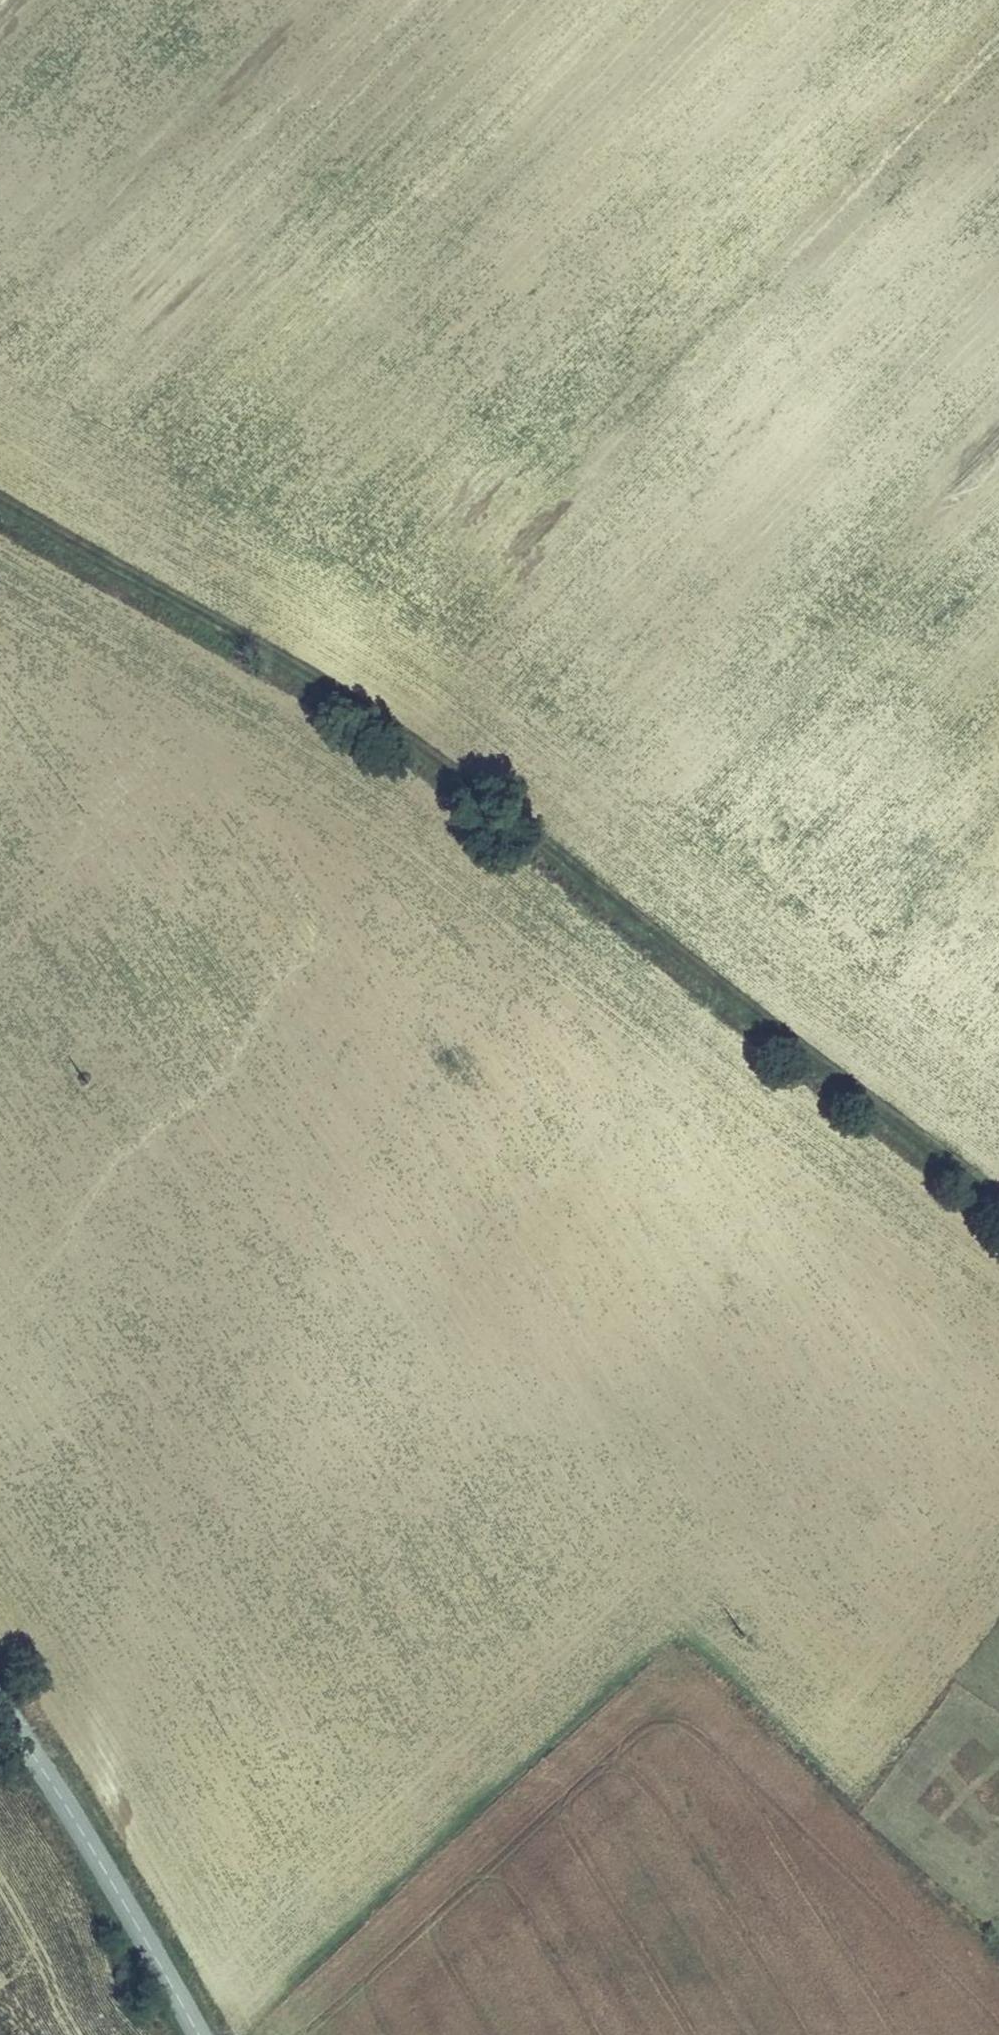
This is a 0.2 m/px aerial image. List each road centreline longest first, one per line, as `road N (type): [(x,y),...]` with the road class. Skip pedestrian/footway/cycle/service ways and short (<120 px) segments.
road 1 (track): [(0,498),(503,798),(998,1195)]
road 2 (tertiary): [(196,2034),(0,1704)]

